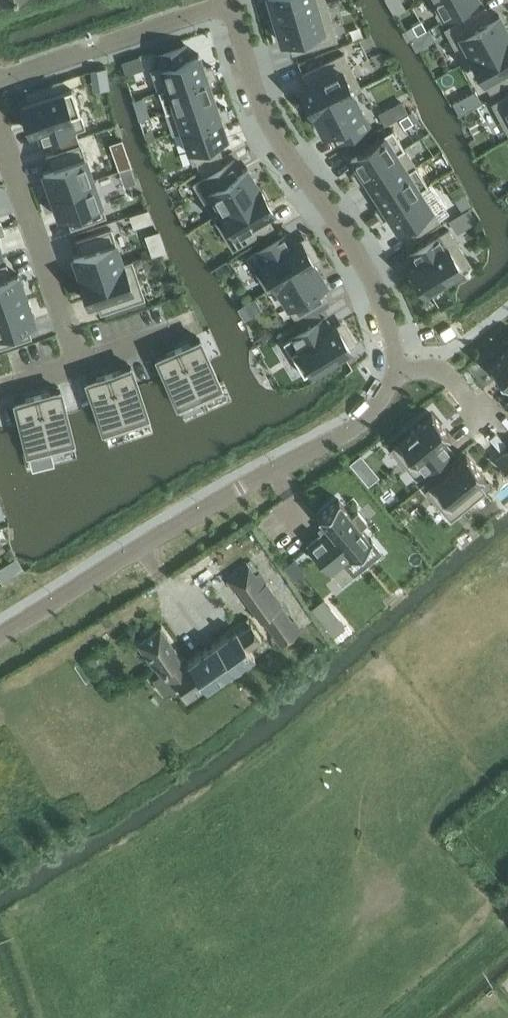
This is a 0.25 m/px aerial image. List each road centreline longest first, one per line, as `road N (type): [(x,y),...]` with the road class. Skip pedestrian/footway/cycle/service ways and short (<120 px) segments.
road 1 (residential): [(396,370),(374,409),(339,439),(240,487),(0,633)]
road 2 (residential): [(396,370),(385,318),(357,252),(267,114),(233,2)]
road 3 (residential): [(0,125),(77,363)]
road 4 (residential): [(233,2),(0,81)]
road 5 (residential): [(491,429),(449,376),(430,368),(396,370)]

